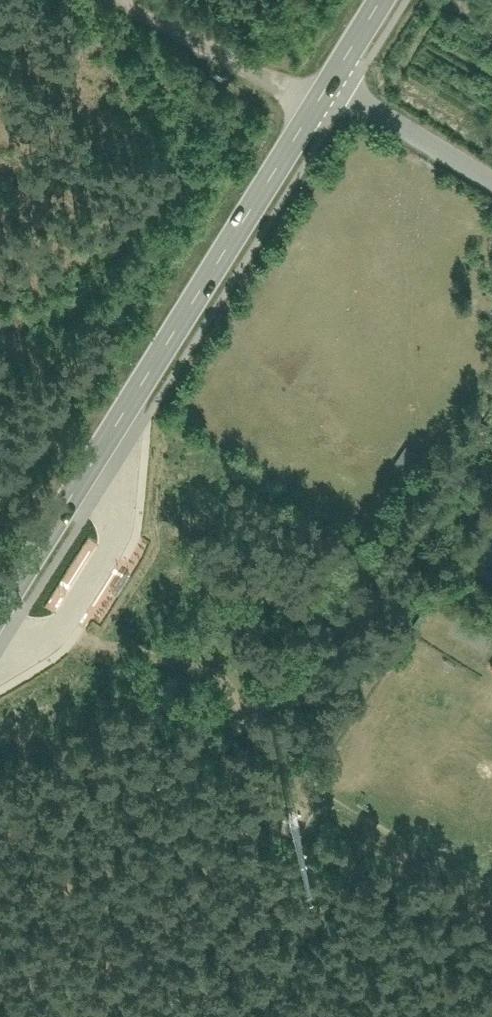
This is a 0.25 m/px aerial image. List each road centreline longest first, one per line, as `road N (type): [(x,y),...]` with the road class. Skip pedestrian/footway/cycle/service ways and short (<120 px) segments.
road 1 (secondary): [(0,610),(330,84)]
road 2 (residential): [(330,84),(491,180)]

